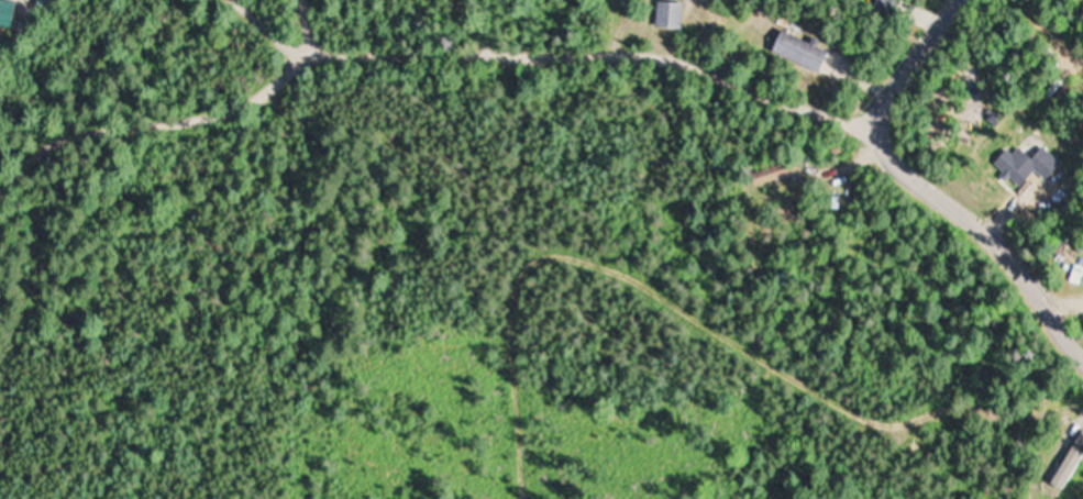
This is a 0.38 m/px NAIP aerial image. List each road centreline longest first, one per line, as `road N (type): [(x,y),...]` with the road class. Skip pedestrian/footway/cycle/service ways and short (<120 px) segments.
road 1 (residential): [(966,0),(888,108),(887,138),(1039,273),(1082,353)]

